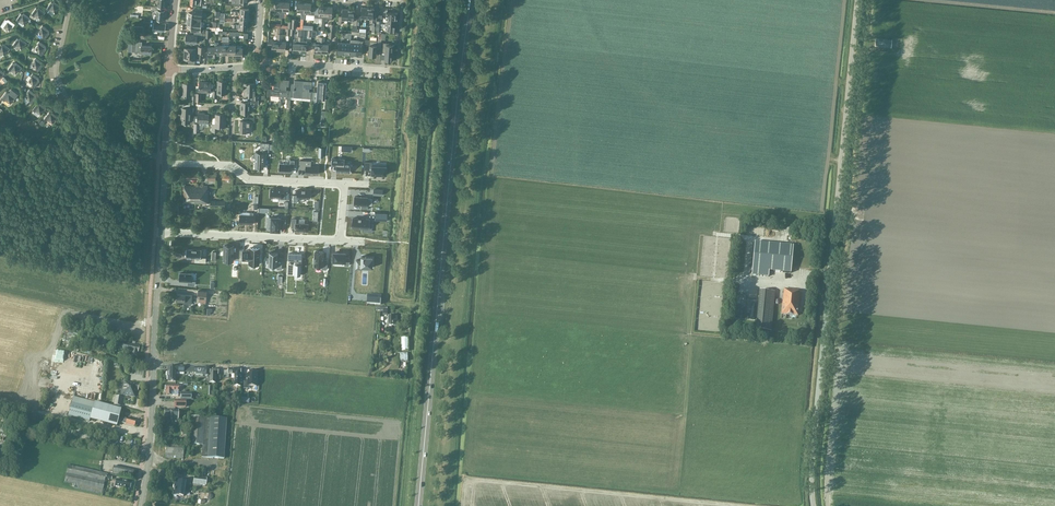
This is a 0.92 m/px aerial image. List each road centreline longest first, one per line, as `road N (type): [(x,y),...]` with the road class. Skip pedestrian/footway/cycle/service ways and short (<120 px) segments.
road 1 (primary): [(418,505),(471,0)]
road 2 (unclassified): [(814,505),(811,465),(856,0)]
road 3 (residential): [(166,163),(230,166),(250,179),(345,184)]
road 4 (residential): [(161,232),(341,242)]
road 5 (track): [(257,366),(371,374),(391,360),(386,329)]
road 6 (tertiary): [(141,505),(153,363)]
road 7 (residential): [(388,70),(257,61)]
road 8 (tertiary): [(153,363),(161,232)]

